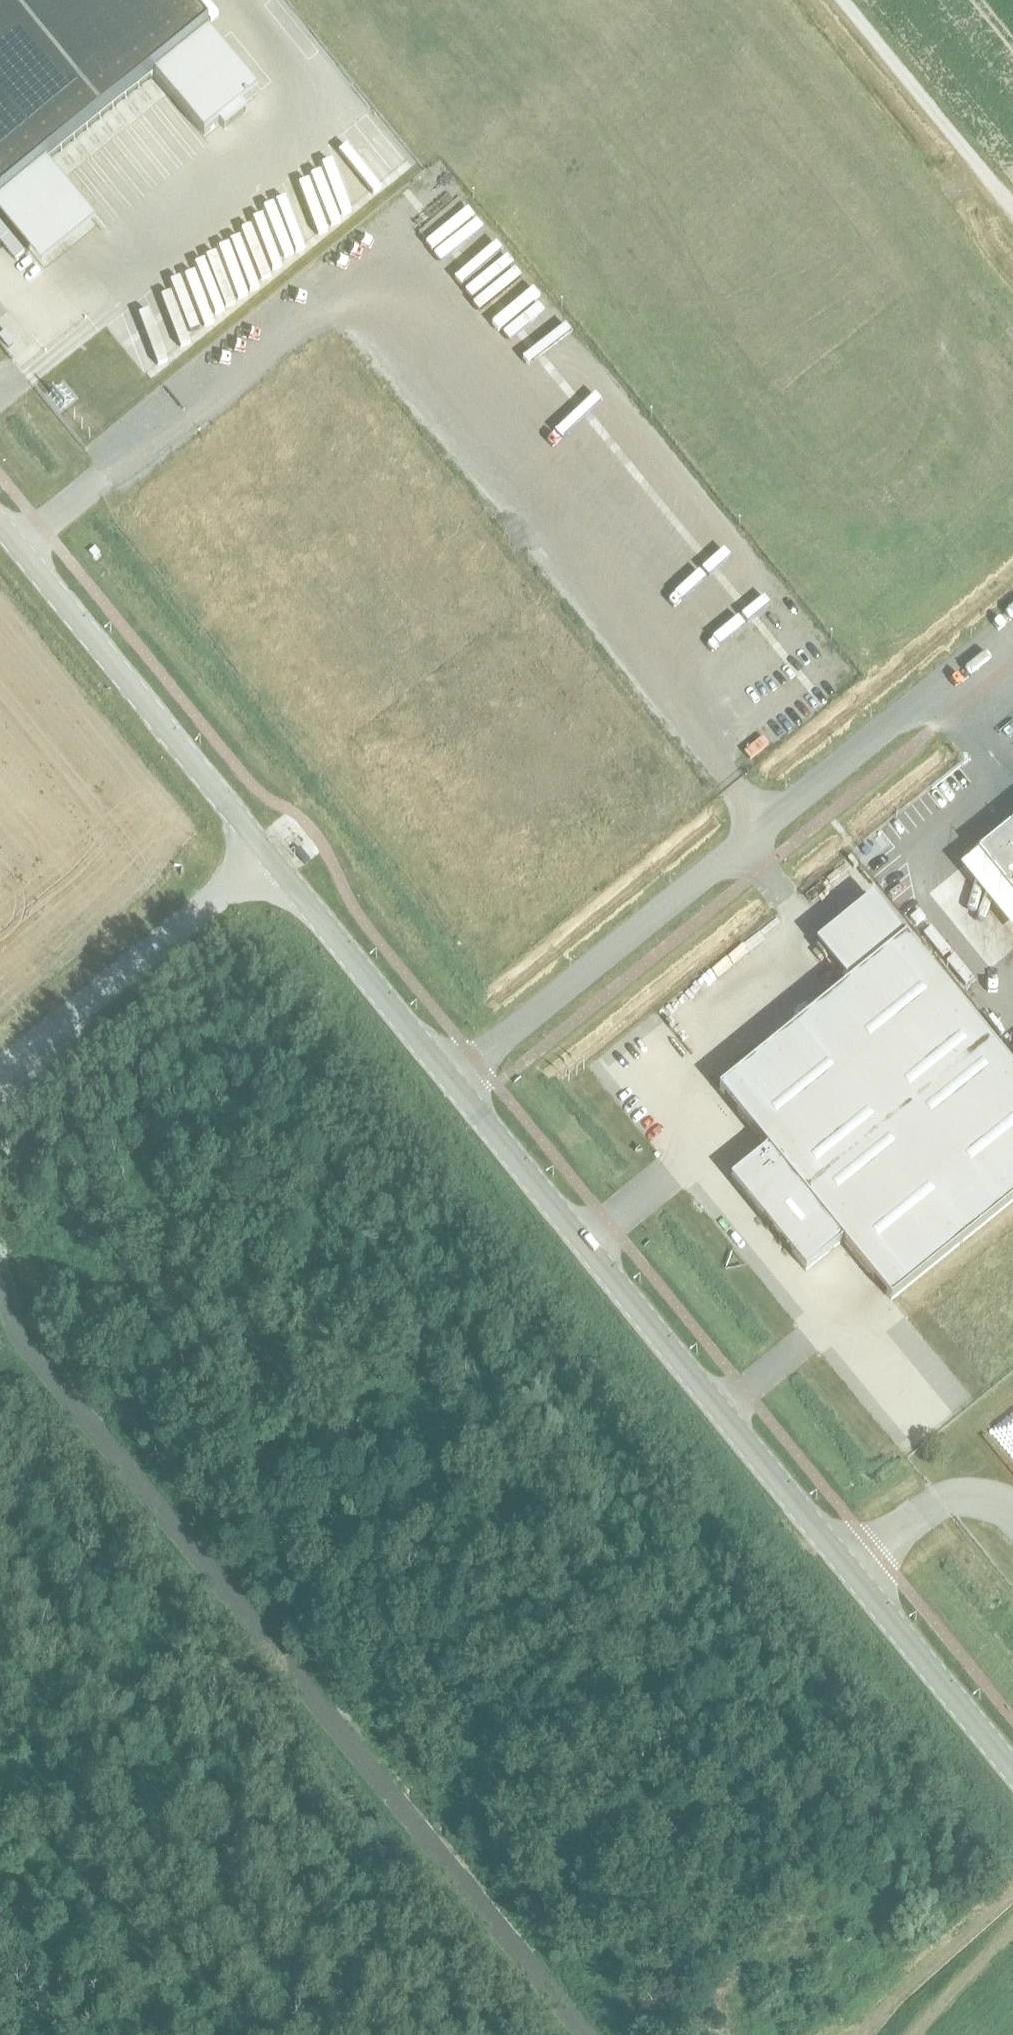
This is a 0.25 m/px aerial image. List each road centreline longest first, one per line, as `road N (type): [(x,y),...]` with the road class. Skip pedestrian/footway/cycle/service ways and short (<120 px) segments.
road 1 (track): [(0,1279),(22,1332),(590,2034)]
road 2 (tertiary): [(1012,1762),(855,1559),(454,1079)]
road 3 (unclassified): [(454,1079),(1012,620)]
road 4 (tertiary): [(263,851),(0,521)]
road 5 (unclassified): [(263,851),(0,1070)]
road 6 (tertiary): [(454,1079),(263,851)]
road 7 (track): [(1012,213),(840,0)]

